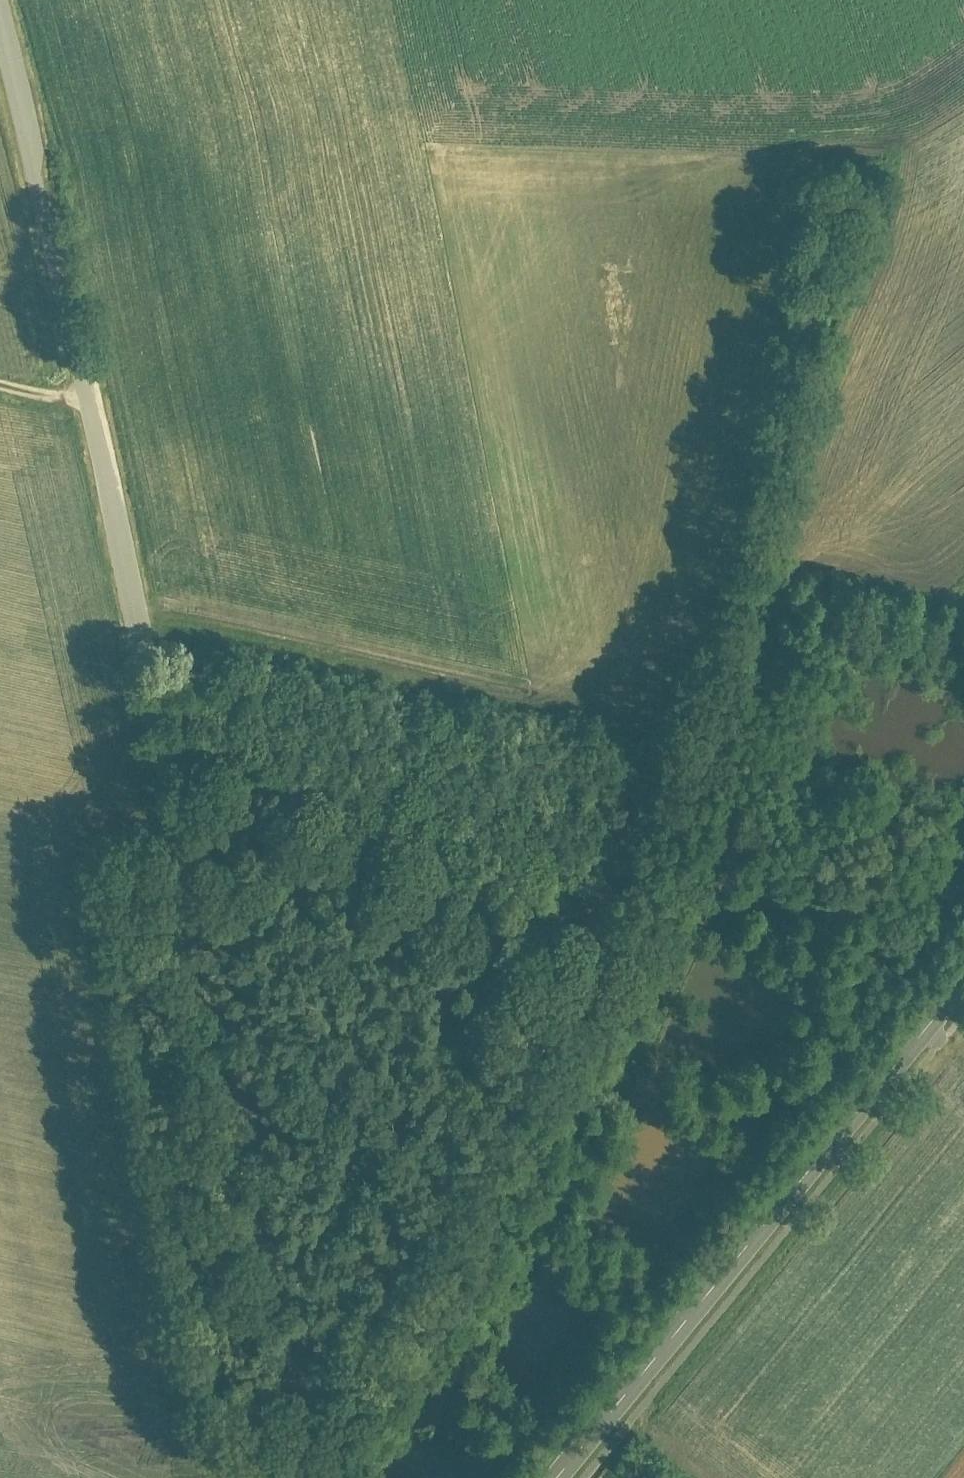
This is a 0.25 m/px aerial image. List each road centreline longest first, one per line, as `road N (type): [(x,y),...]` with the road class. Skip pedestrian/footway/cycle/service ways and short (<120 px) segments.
road 1 (residential): [(336,1477),(0,38)]
road 2 (tertiary): [(563,1477),(963,990)]

